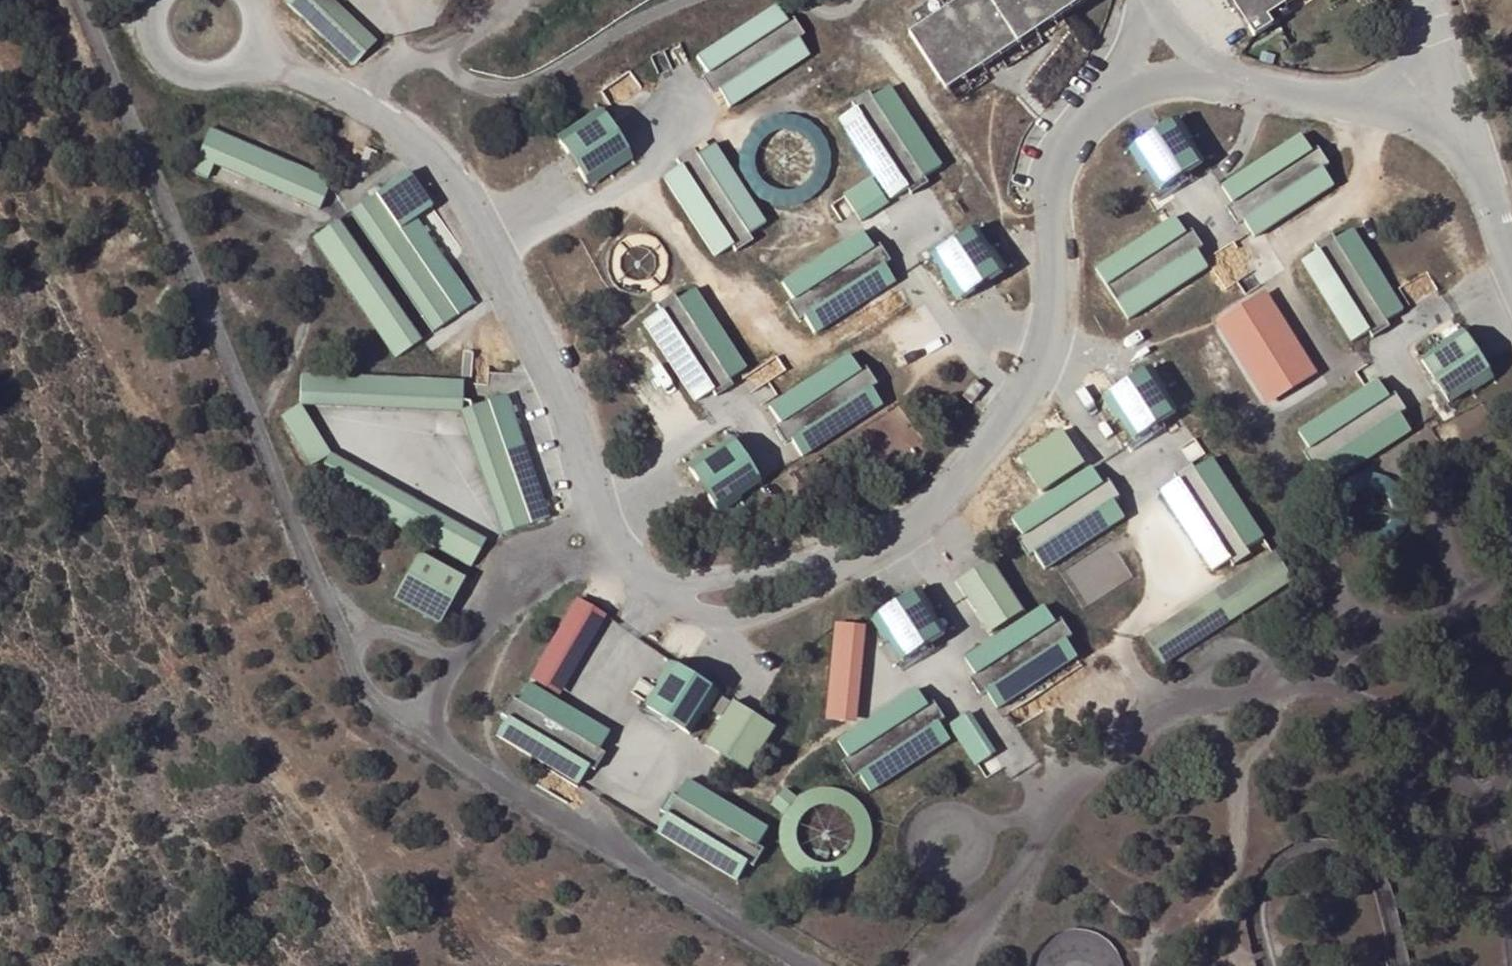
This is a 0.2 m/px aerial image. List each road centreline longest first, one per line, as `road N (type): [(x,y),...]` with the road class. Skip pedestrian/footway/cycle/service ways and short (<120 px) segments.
road 1 (track): [(357,105),(391,73),(439,60),(486,90),(515,91),(665,7),(697,0)]

